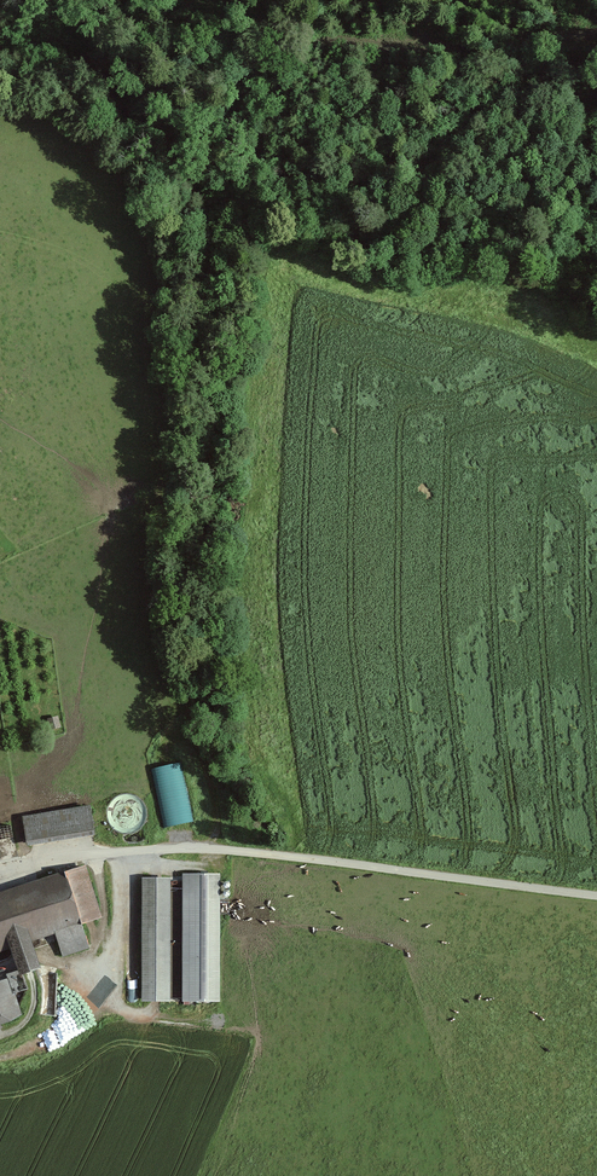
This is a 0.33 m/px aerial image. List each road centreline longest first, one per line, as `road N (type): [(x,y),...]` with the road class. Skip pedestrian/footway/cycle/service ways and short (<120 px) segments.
road 1 (track): [(222,135),(178,214),(177,473),(160,568),(189,714),(219,803),(212,849)]
road 2 (unclassified): [(596,896),(202,849),(63,857),(0,870)]
road 3 (track): [(173,335),(163,237),(131,176),(82,125),(37,105),(0,101)]

